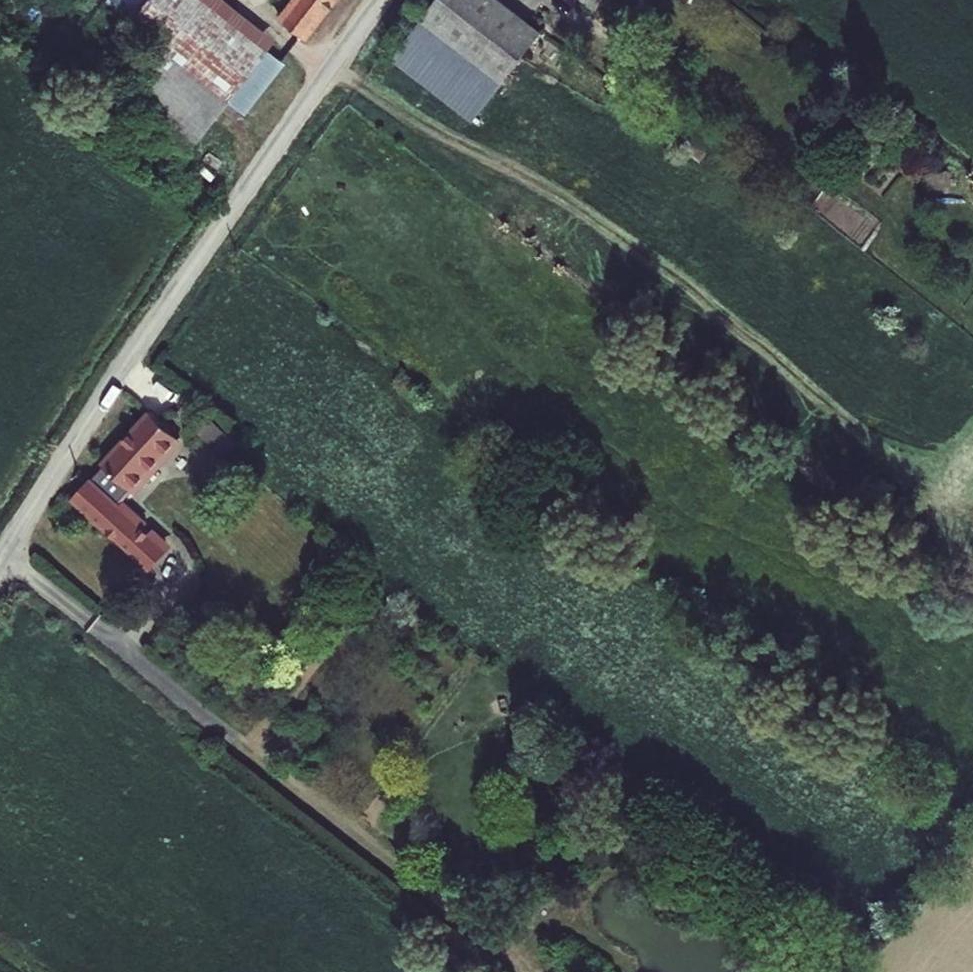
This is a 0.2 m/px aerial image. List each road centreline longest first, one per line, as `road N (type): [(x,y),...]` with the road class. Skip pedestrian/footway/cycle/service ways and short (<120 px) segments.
road 1 (tertiary): [(382,0),(125,362),(0,554)]

